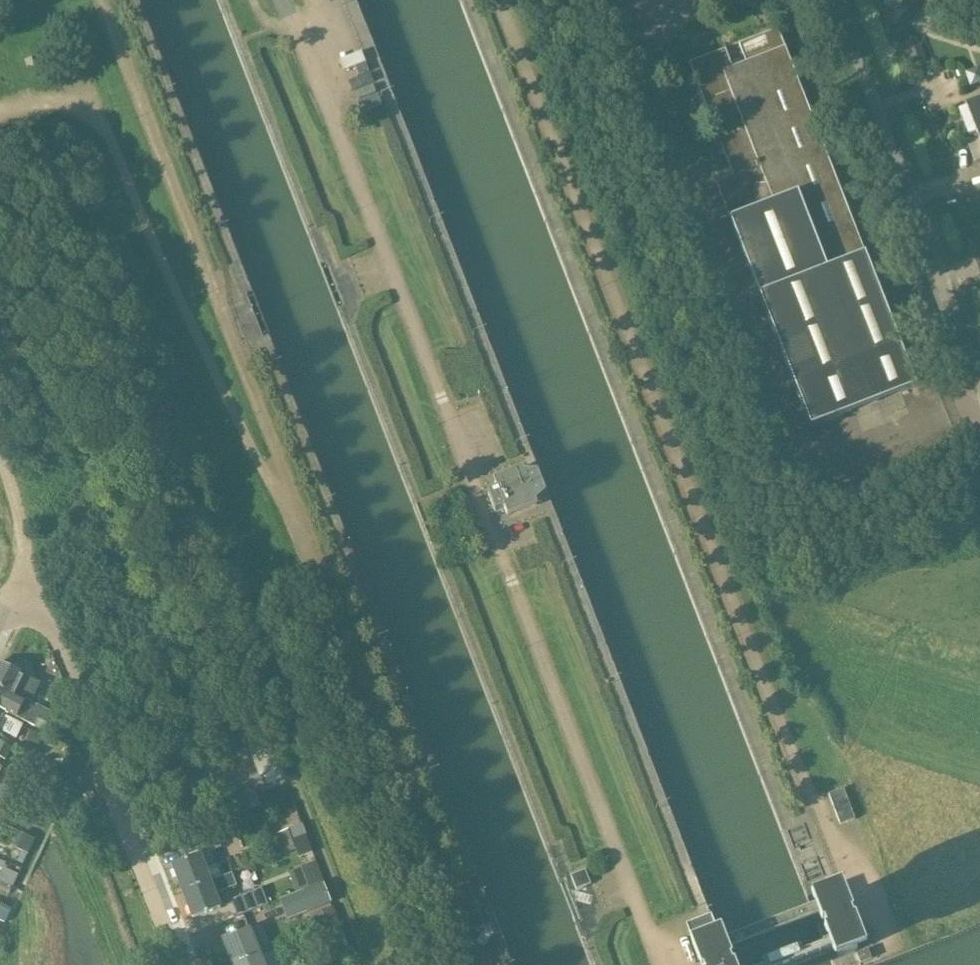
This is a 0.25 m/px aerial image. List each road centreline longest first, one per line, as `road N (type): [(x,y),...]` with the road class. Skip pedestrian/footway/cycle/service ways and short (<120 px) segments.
road 1 (unclassified): [(837,0),(979,376)]
road 2 (residential): [(26,596),(57,640),(181,964)]

